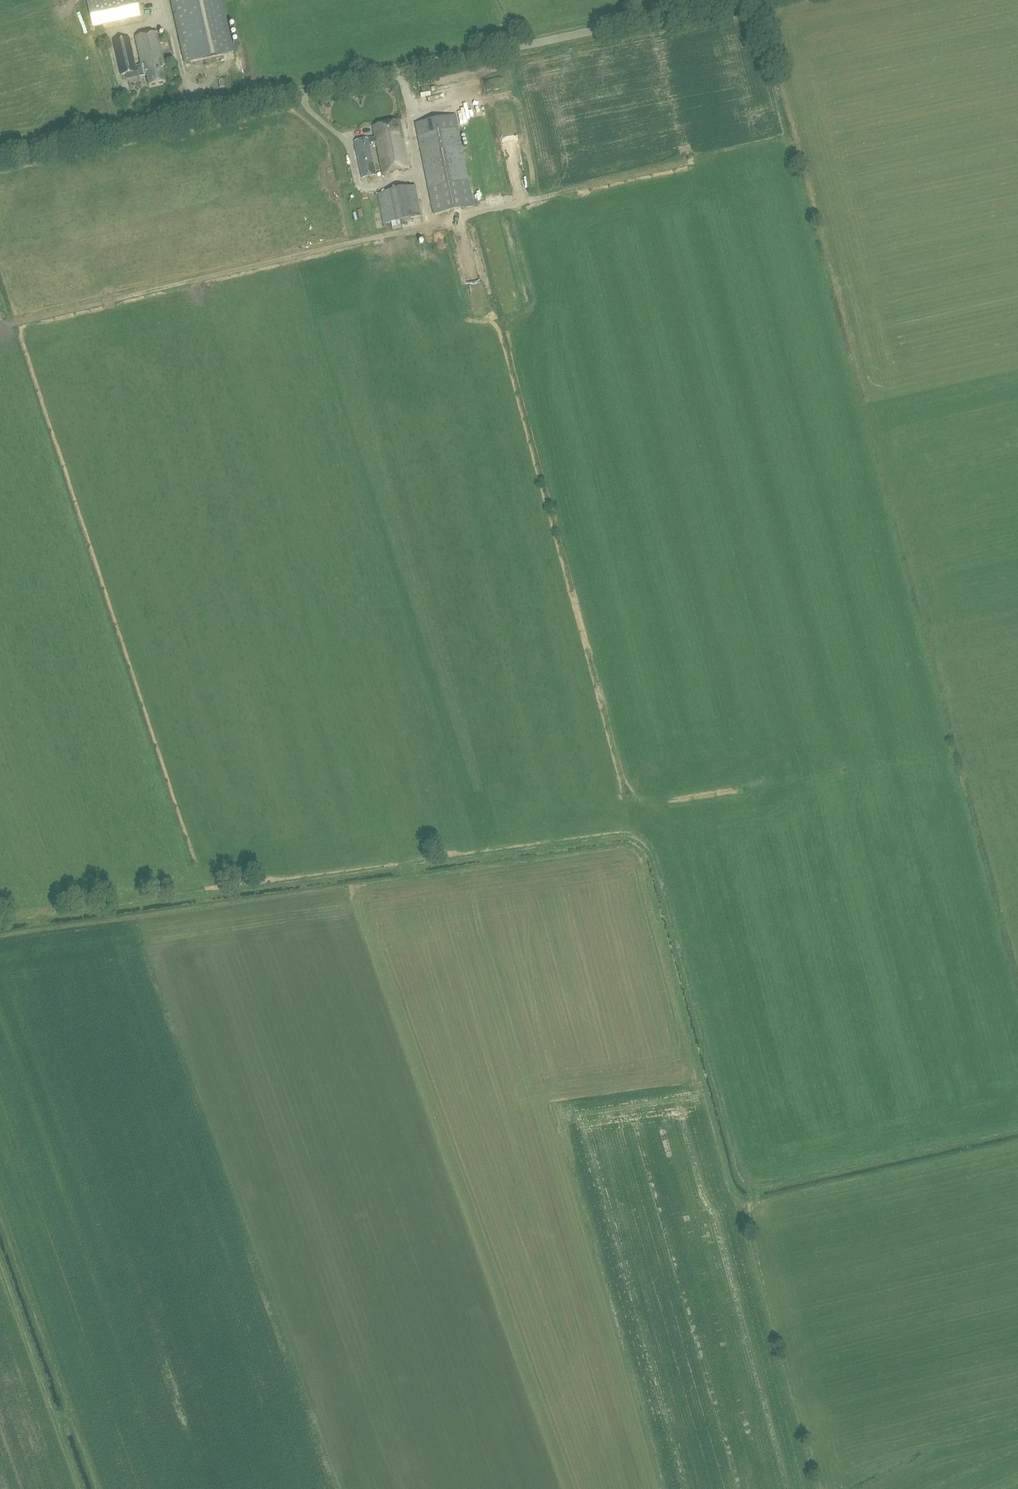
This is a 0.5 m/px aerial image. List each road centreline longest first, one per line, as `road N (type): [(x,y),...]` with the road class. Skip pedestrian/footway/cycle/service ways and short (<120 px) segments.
road 1 (unclassified): [(0,158),(732,0)]

